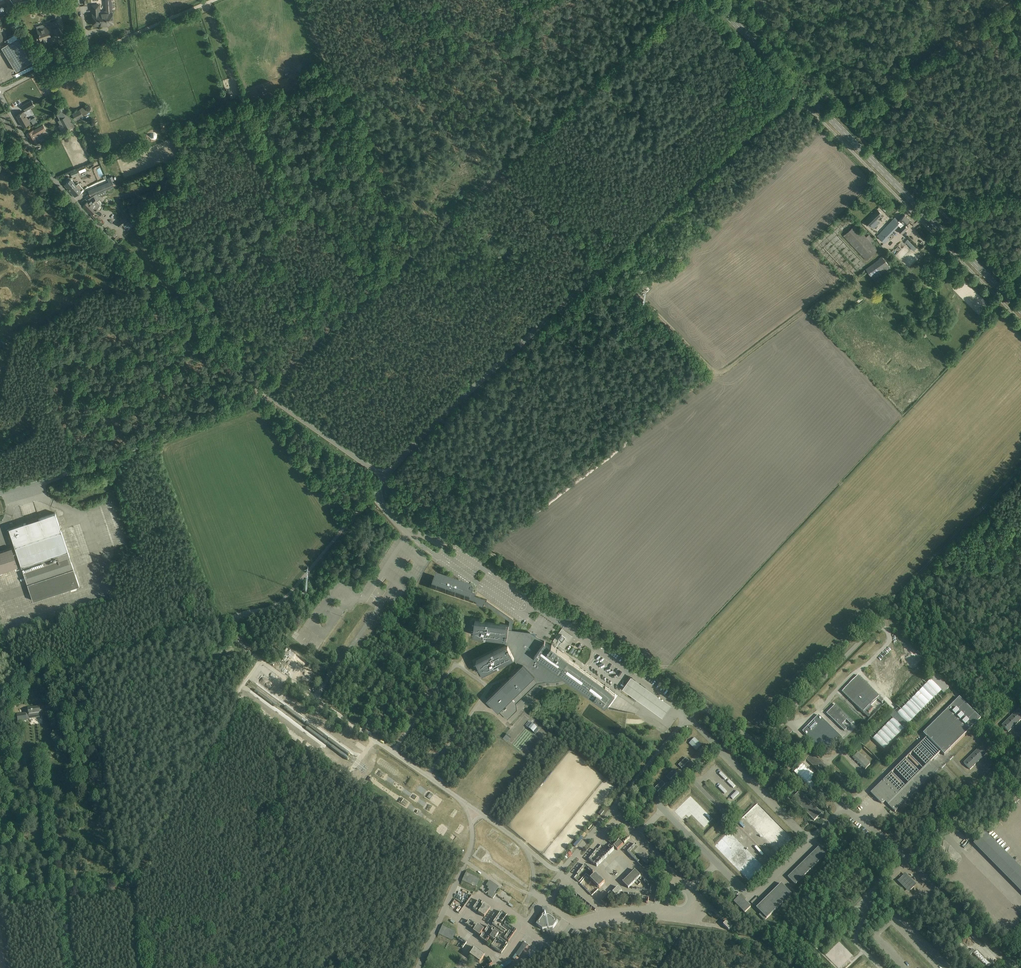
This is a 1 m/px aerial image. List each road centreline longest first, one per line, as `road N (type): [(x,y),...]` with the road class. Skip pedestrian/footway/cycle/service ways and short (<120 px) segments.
road 1 (unclassified): [(385,477),(800,88)]
road 2 (unclassified): [(19,683),(280,604),(385,477)]
road 3 (unclassified): [(268,394),(55,181),(0,95)]
road 4 (track): [(144,646),(176,666),(200,747),(274,765),(302,967)]
road 5 (track): [(662,666),(638,659),(385,477)]
road 6 (primary): [(1020,312),(800,88)]
road 7 (unclassified): [(0,490),(268,394)]
road 8 (track): [(519,967),(634,928),(736,936),(770,950)]
road 9 (track): [(1020,467),(911,582),(883,628)]
road 10 (unclassified): [(385,477),(268,394)]
road 11 (unclassified): [(0,93),(128,33)]
road 12 (primary): [(800,88),(712,0)]

